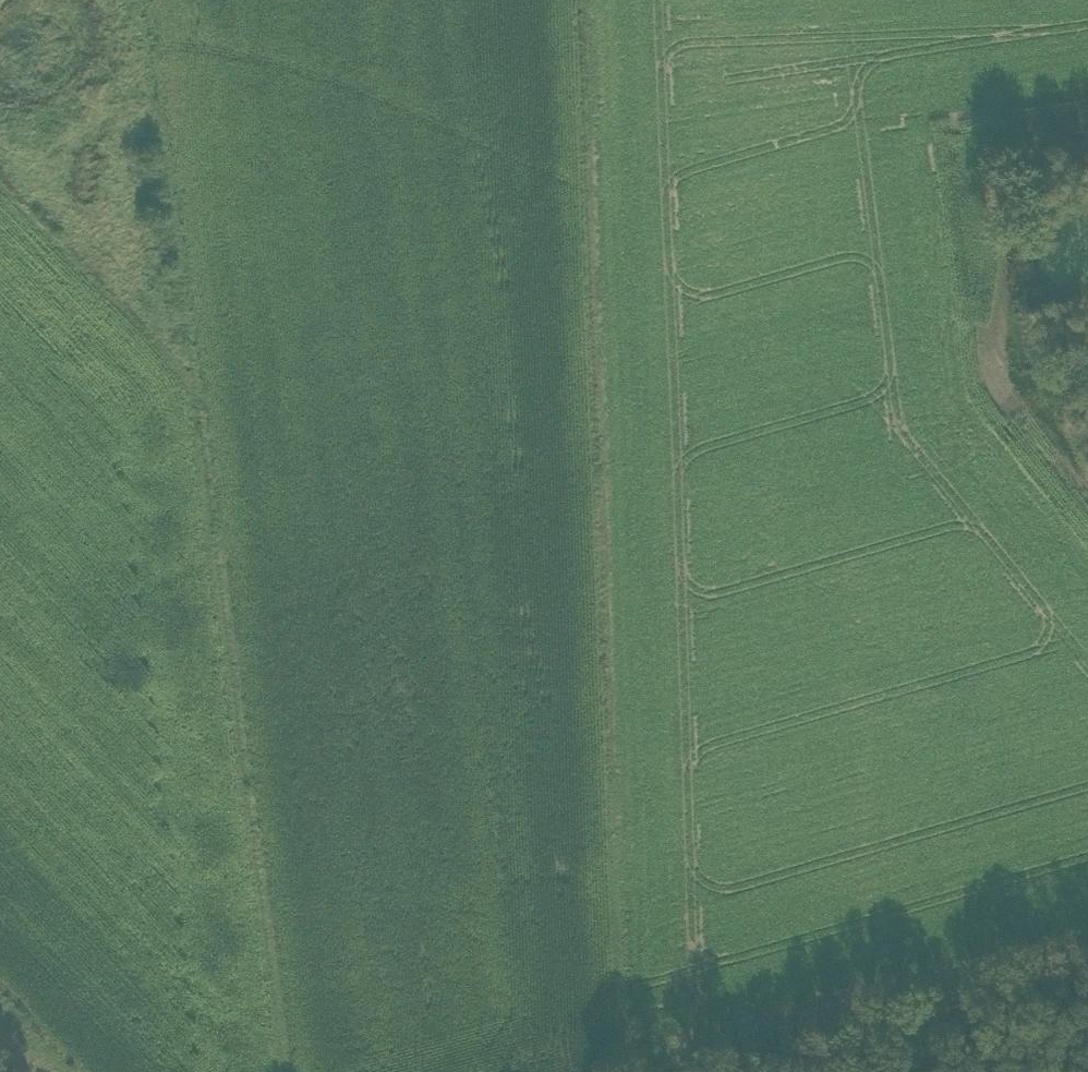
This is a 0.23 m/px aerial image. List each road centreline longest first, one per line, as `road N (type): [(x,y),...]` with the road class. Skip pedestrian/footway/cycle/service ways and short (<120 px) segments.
road 1 (track): [(707,1071),(1087,951)]

